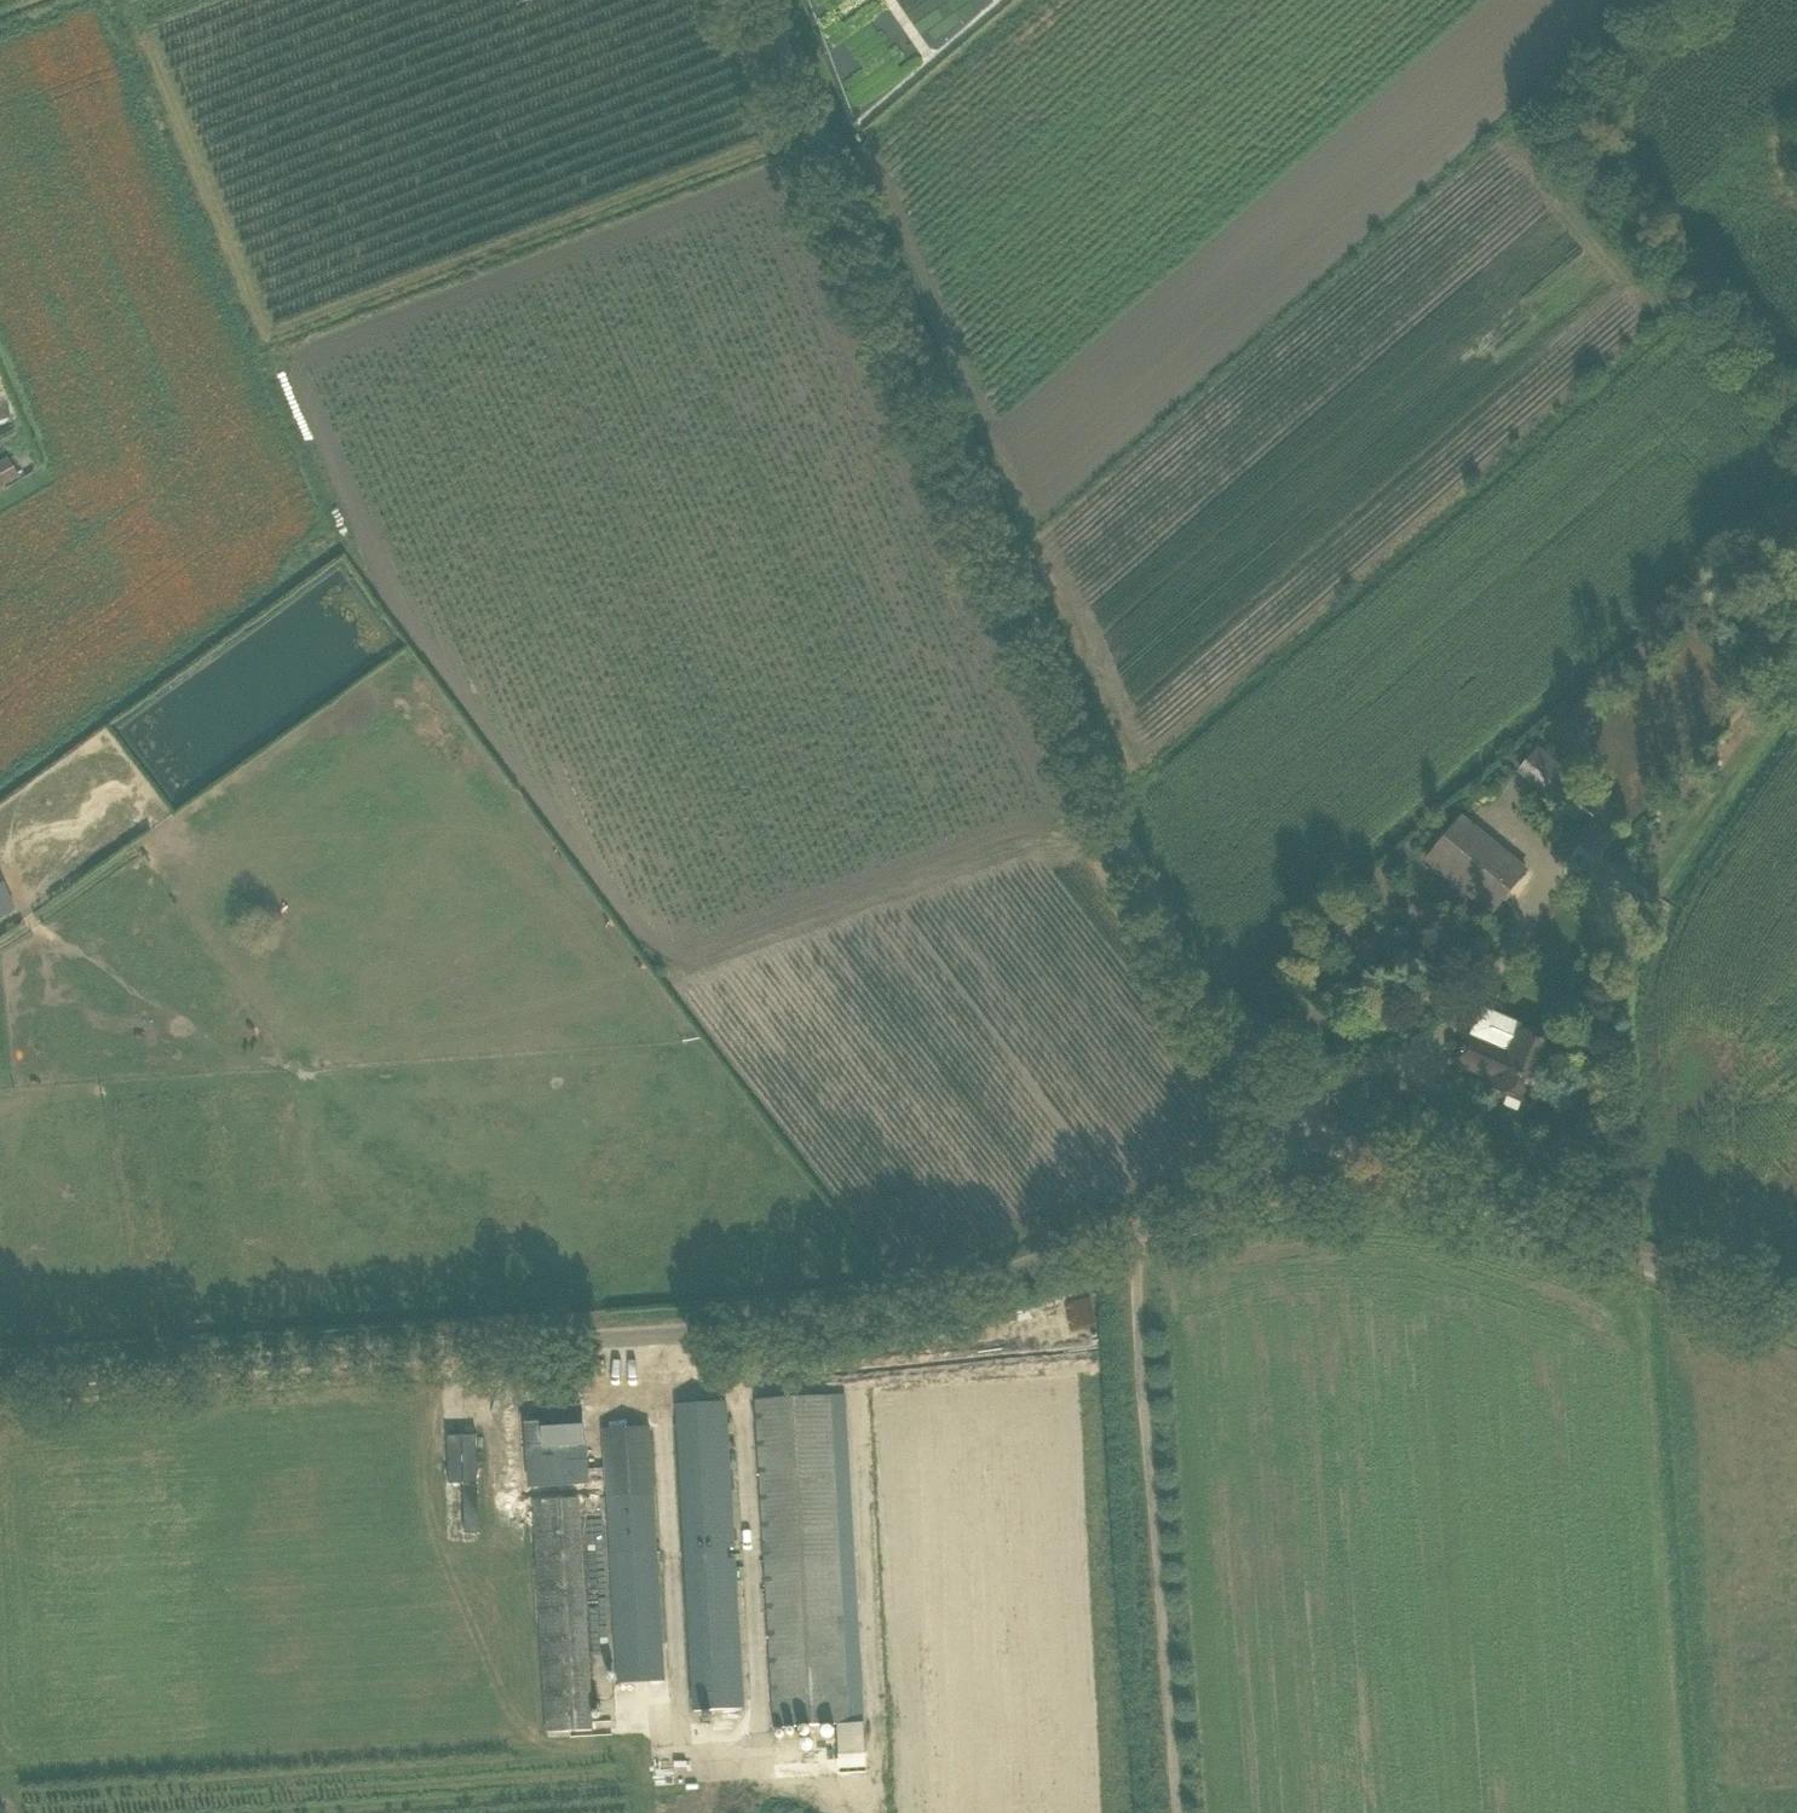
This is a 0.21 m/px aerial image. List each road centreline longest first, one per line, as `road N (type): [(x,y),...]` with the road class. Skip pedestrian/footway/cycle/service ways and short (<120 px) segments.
road 1 (unclassified): [(0,1369),(621,1340),(857,1306),(1217,1202)]
road 2 (unclassified): [(1263,1056),(1226,1013),(1161,906),(769,0)]
road 3 (track): [(1172,1812),(1137,1225)]
road 4 (unclassified): [(1413,1163),(1796,1315)]
road 5 (unclassified): [(1217,1202),(1369,1163),(1413,1163)]
road 6 (unclassified): [(1413,1163),(1324,1115),(1263,1056)]
road 7 (unclassified): [(1217,1202),(1240,1164),(1263,1056)]

